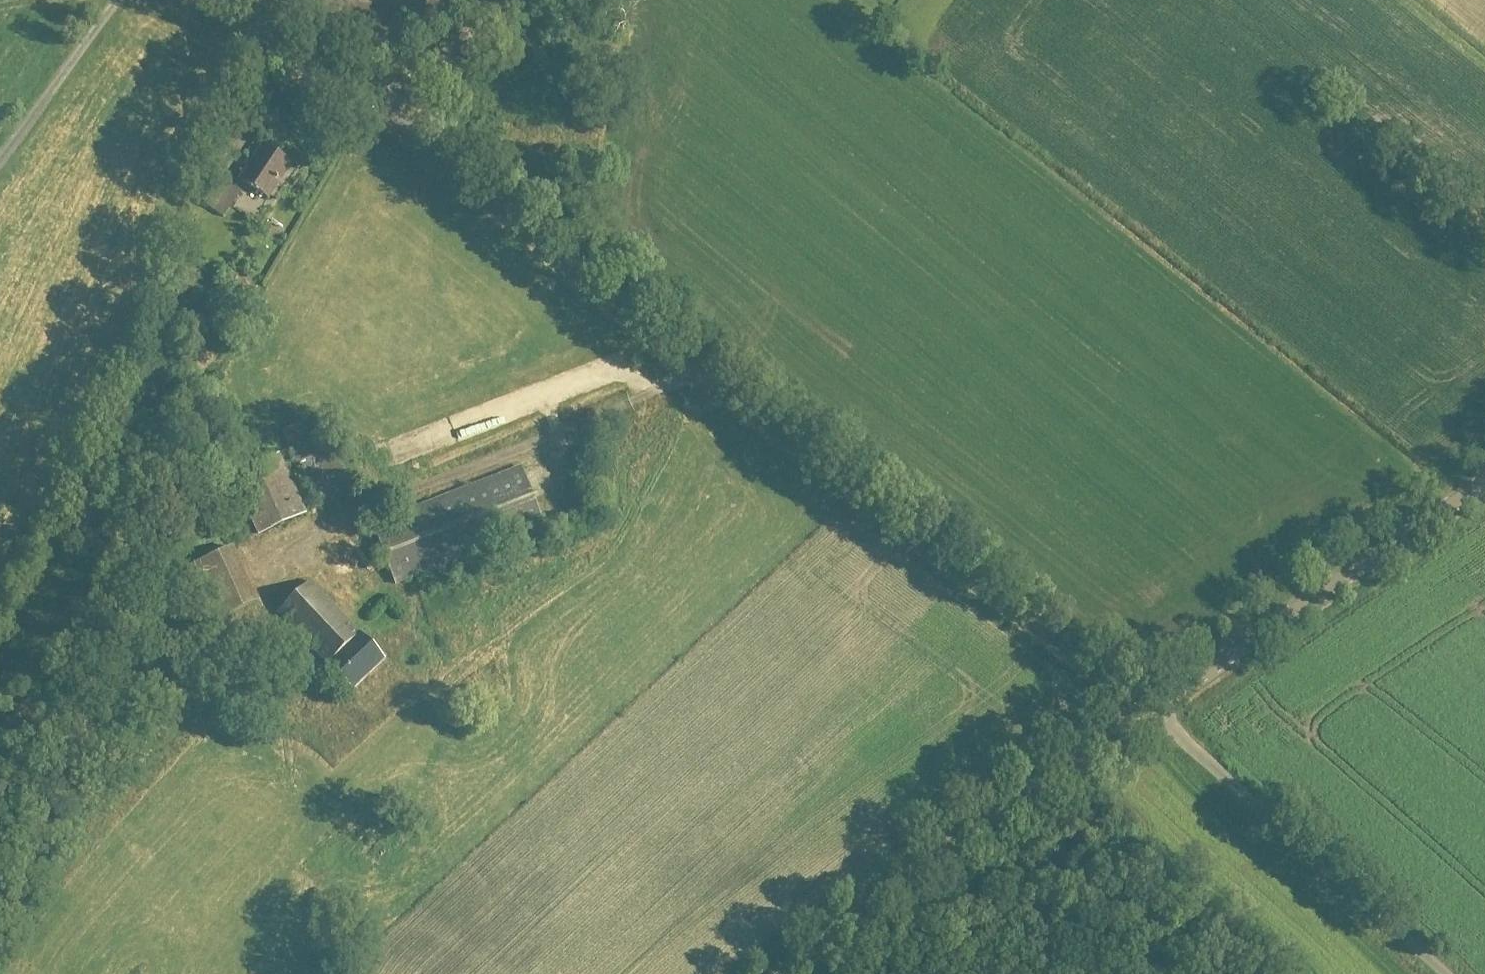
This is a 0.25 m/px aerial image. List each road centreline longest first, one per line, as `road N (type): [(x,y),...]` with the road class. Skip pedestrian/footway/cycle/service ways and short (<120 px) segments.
road 1 (unclassified): [(1146,711),(667,356),(375,105)]
road 2 (tertiary): [(791,973),(1146,711)]
road 3 (tertiary): [(1146,711),(1484,484)]
road 4 (unclassified): [(1146,711),(1441,973)]
road 5 (unclassified): [(375,105),(209,0)]
road 6 (unclassified): [(375,105),(515,0)]

